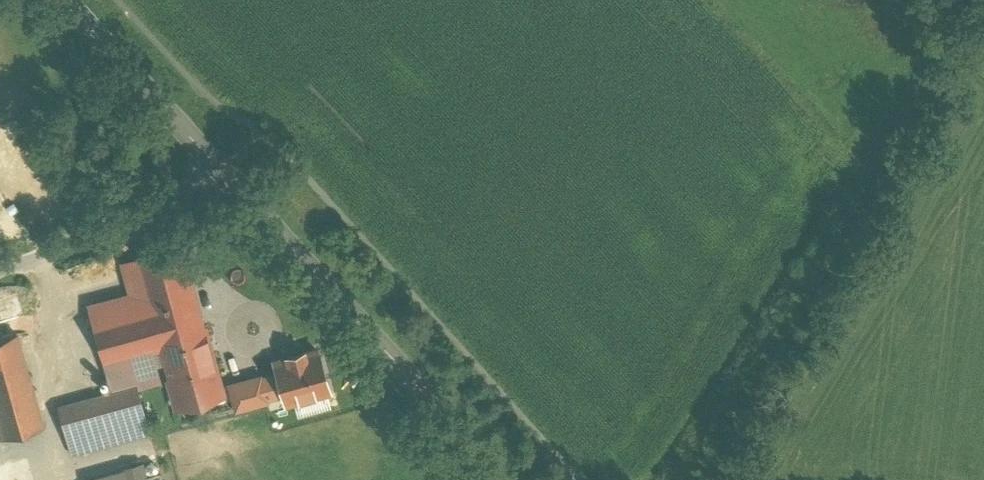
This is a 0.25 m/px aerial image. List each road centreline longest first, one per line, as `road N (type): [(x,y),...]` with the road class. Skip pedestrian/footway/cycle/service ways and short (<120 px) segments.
road 1 (tertiary): [(495,479),(211,173)]
road 2 (unclassified): [(211,173),(0,275)]
road 3 (tertiary): [(211,173),(56,0)]

